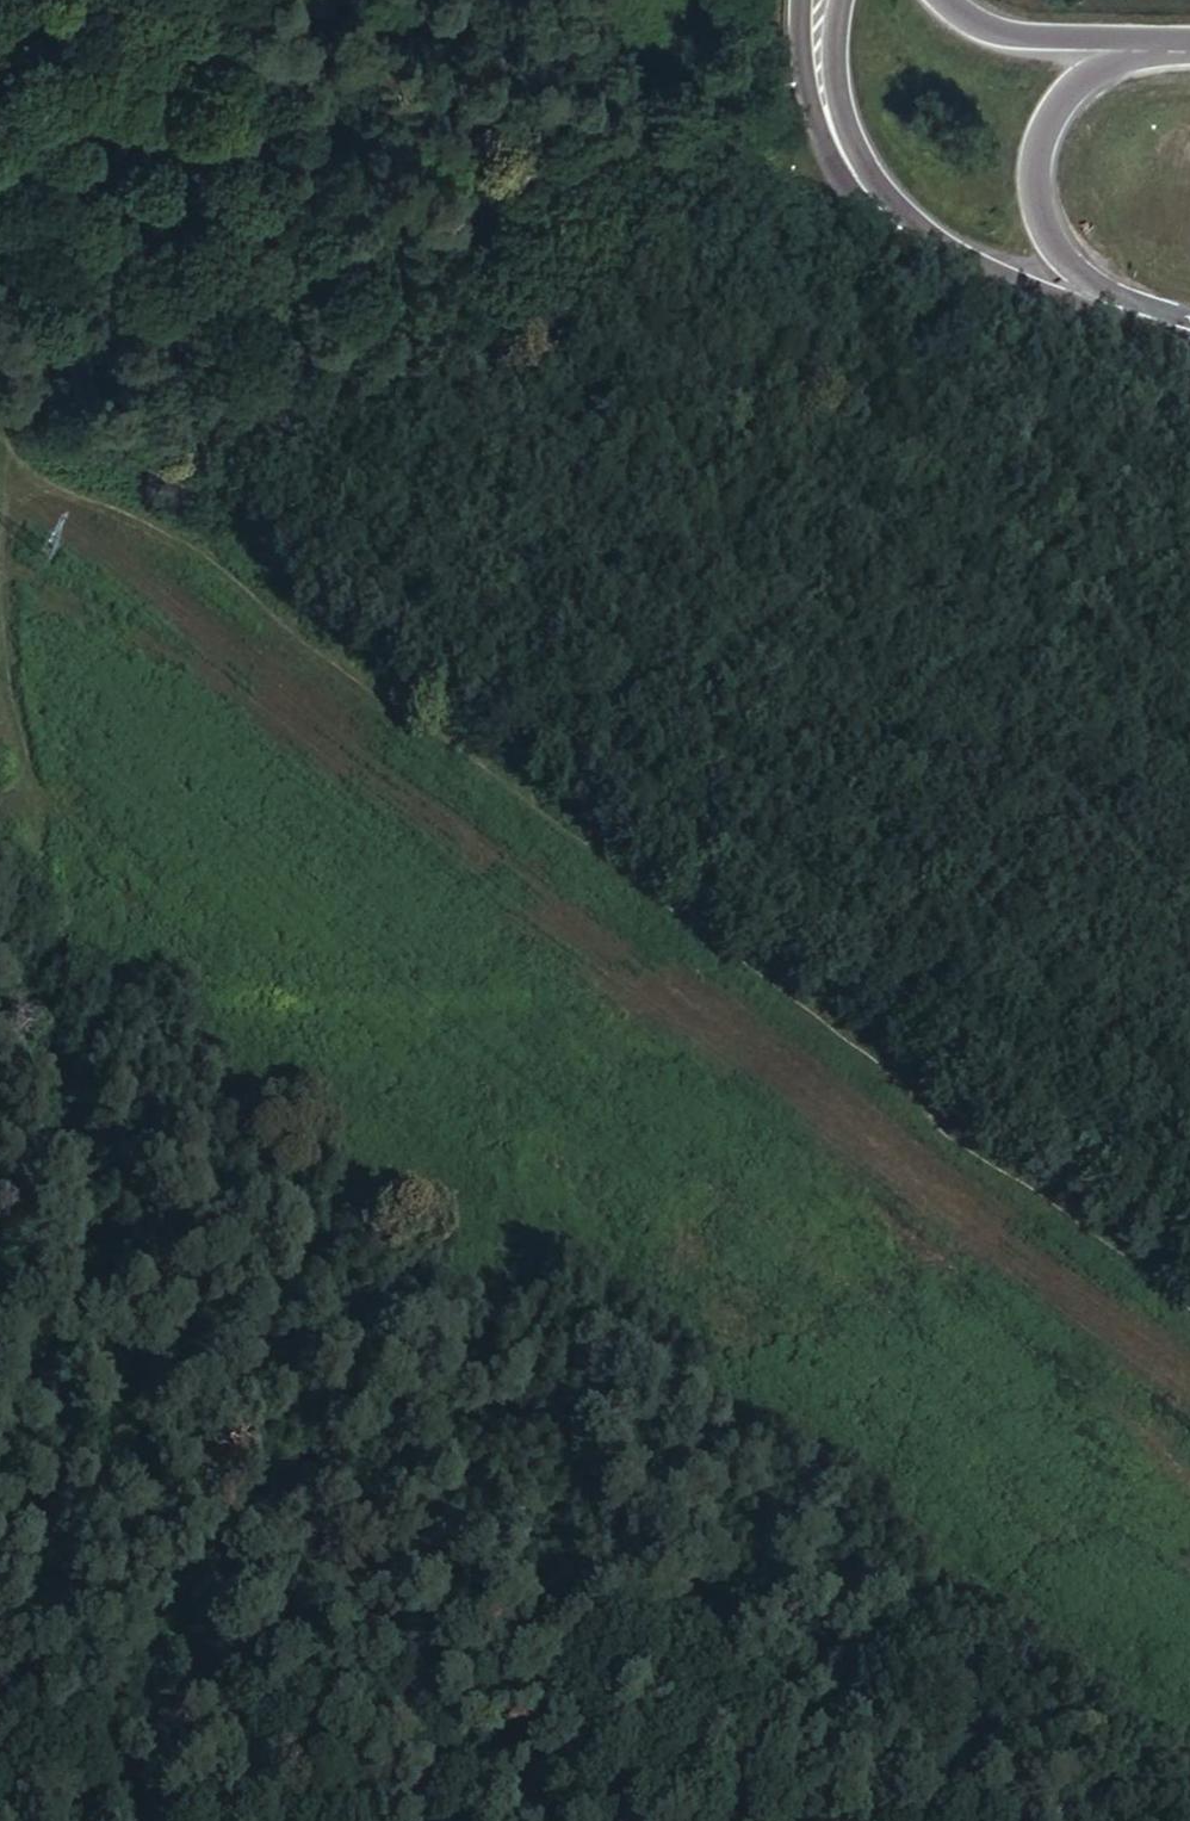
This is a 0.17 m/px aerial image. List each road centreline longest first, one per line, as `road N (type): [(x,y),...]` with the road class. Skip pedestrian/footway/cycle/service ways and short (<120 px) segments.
road 1 (track): [(0,658),(32,845),(38,1112),(101,1455),(209,1820)]
road 2 (motorway): [(1189,326),(1129,301),(1042,246),(1026,209),(1022,162),(1037,118),(1067,83),(1100,63),(1189,49)]
road 3 (secondary): [(846,178),(897,232),(1017,304),(1189,347)]
road 4 (motorway): [(939,0),(961,15),(1009,27),(1189,36)]
road 5 (secondary): [(793,0),(798,79),(813,129),(846,178)]
road 6 (secondary): [(846,178),(829,74),(833,0)]
road 7 (track): [(3,501),(5,374)]

